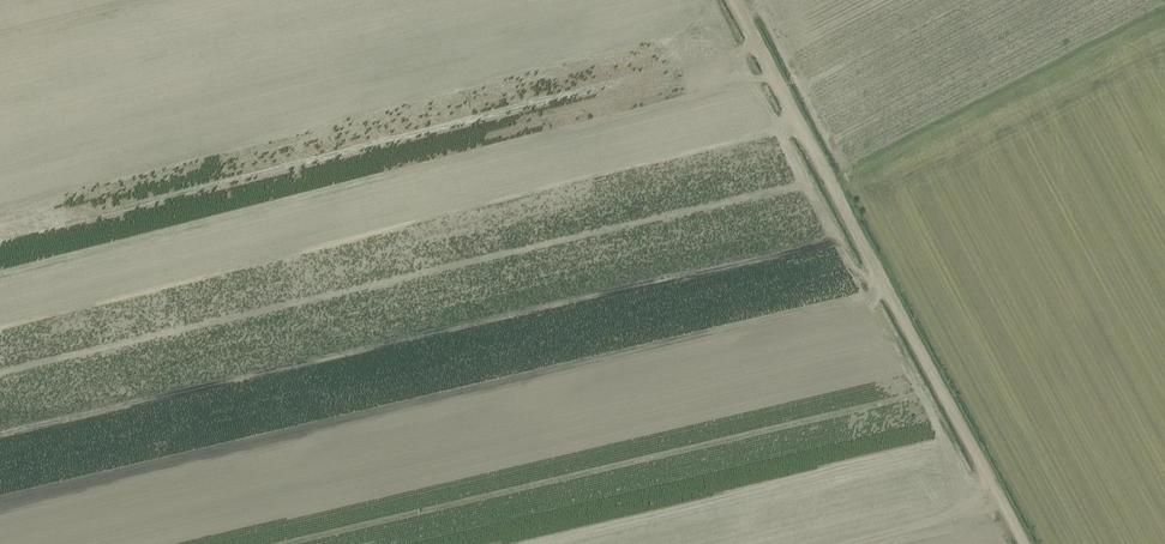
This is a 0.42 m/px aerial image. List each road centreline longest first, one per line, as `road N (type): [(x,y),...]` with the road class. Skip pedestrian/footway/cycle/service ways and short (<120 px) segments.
road 1 (track): [(734,0),(1024,543)]

